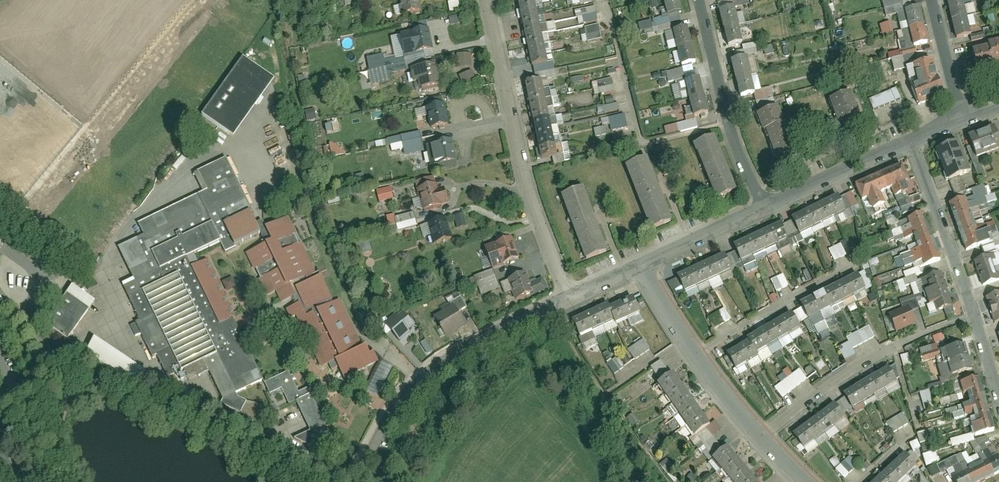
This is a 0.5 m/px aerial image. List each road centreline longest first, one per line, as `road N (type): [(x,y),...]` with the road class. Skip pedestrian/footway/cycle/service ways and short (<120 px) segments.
road 1 (residential): [(488,0),(530,206),(570,298)]
road 2 (residential): [(353,481),(417,380),(455,351),(570,298)]
road 3 (residential): [(762,435),(875,356),(977,313)]
road 4 (residential): [(698,0),(727,122),(764,208)]
road 5 (residential): [(639,265),(696,354),(762,435)]
road 6 (residential): [(913,142),(977,313)]
road 7 (residential): [(764,208),(913,142)]
road 8 (residential): [(639,265),(764,208)]

